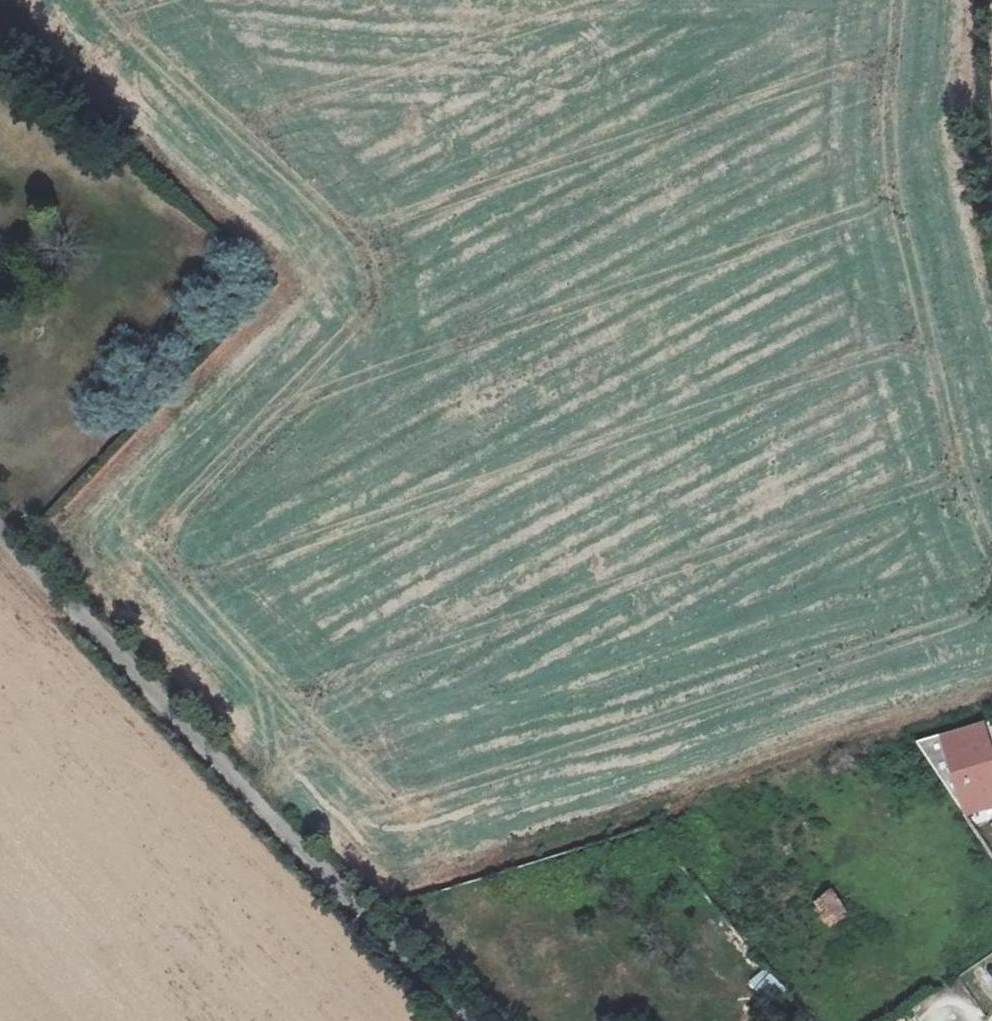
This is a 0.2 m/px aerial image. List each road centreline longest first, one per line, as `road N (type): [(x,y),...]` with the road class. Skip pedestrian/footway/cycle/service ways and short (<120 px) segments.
road 1 (unclassified): [(461,1020),(0,524)]

